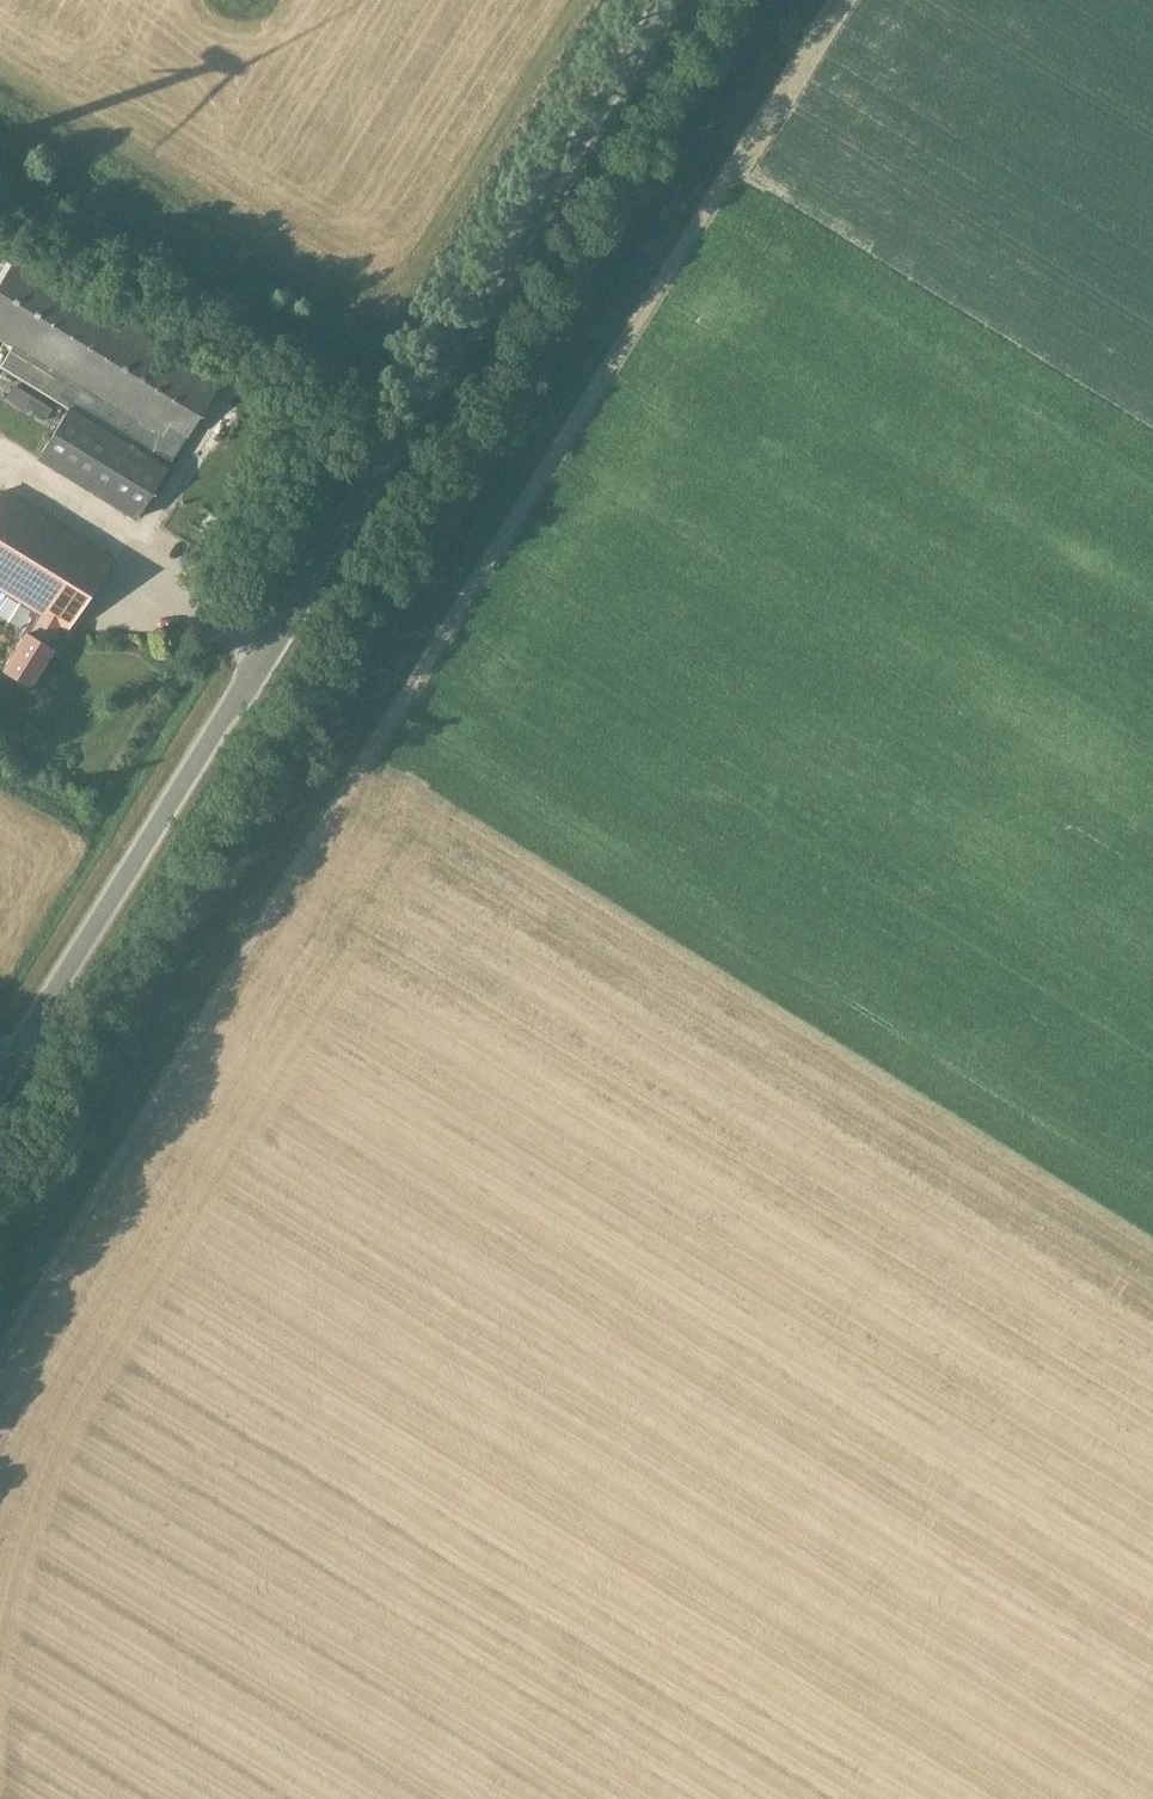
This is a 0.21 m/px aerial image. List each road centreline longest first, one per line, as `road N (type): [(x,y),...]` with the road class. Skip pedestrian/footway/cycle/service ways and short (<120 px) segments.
road 1 (unclassified): [(0,1078),(665,0)]

